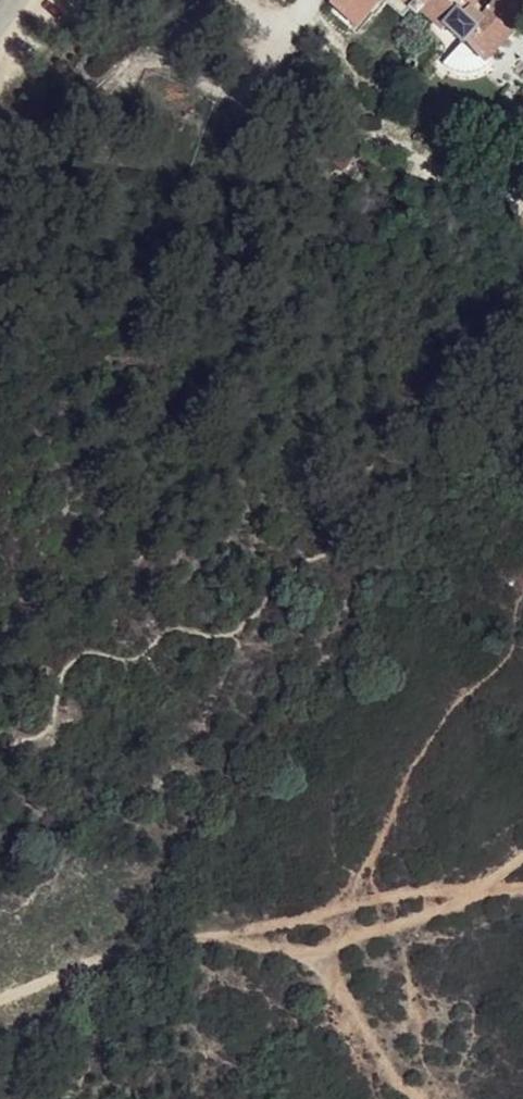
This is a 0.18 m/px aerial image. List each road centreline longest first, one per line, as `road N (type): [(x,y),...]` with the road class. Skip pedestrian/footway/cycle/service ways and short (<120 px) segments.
road 1 (track): [(0,992),(118,943),(193,926),(303,948),(490,886),(522,851)]

